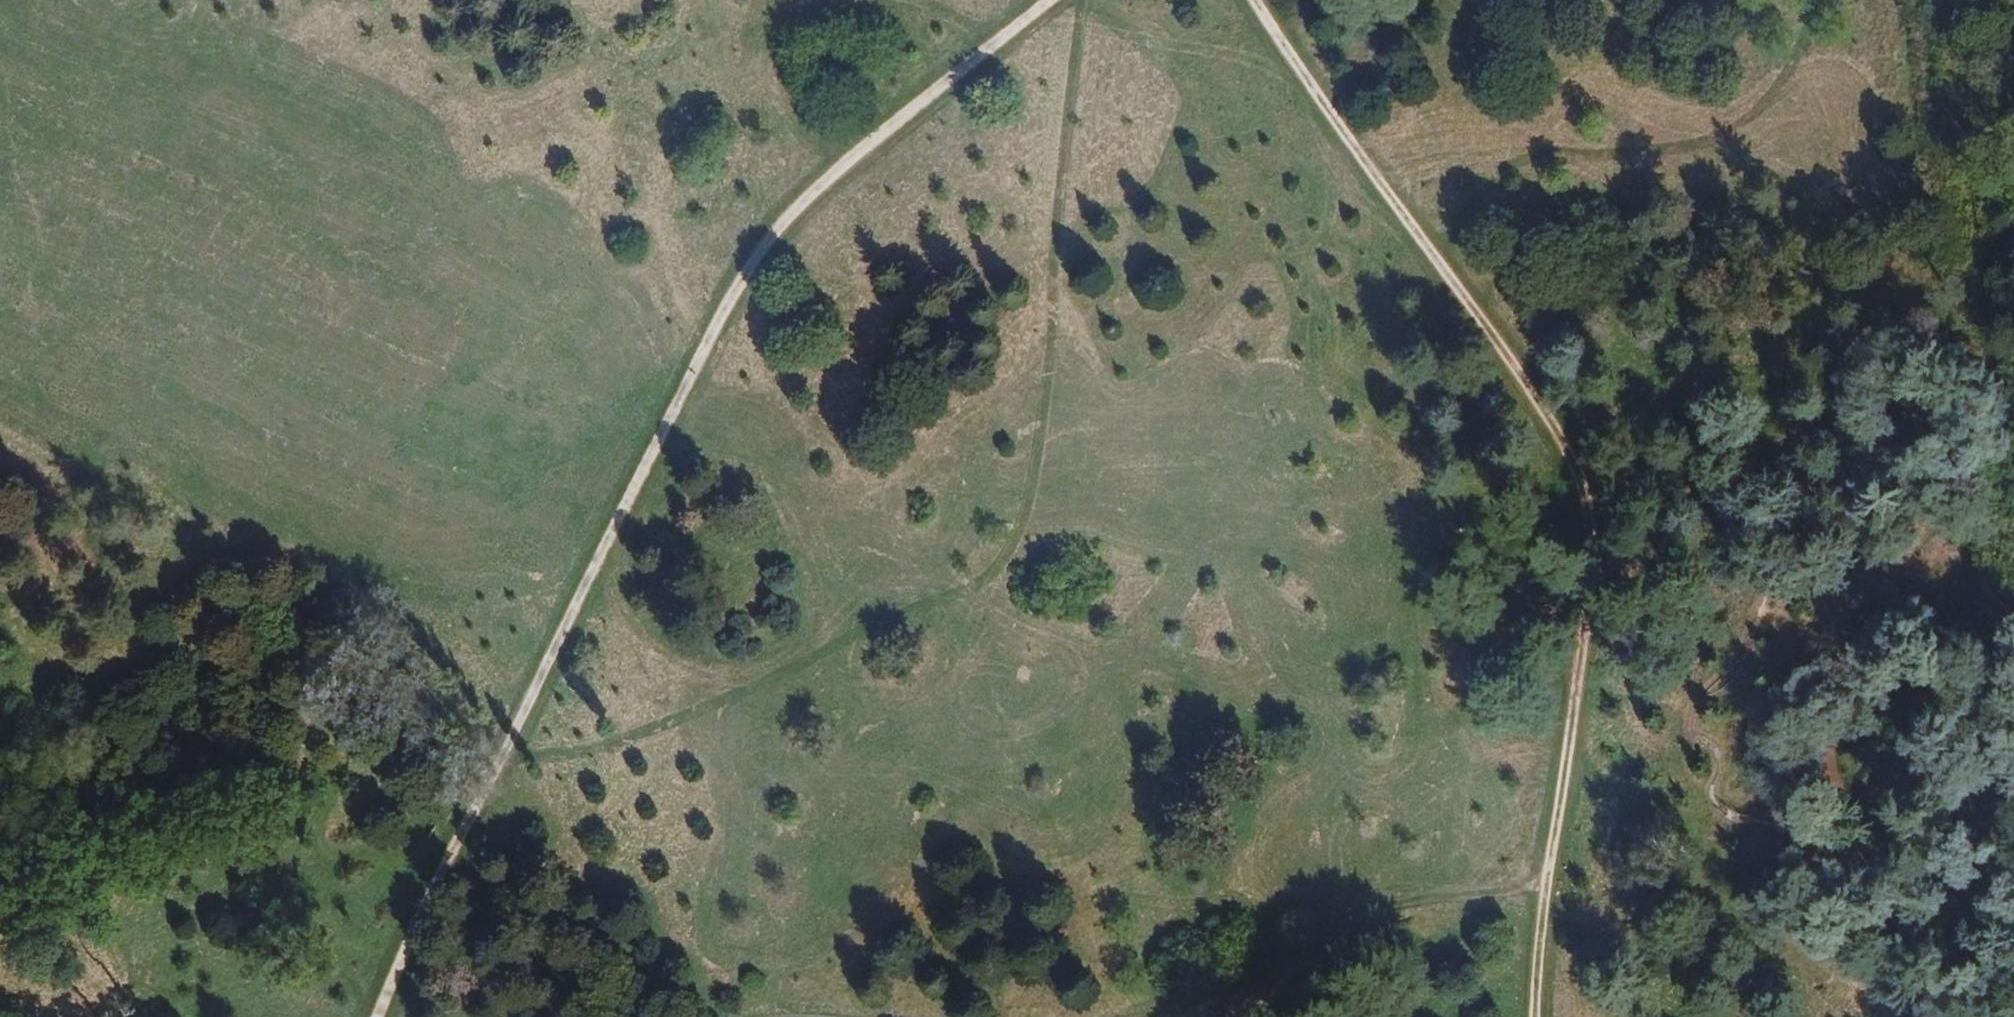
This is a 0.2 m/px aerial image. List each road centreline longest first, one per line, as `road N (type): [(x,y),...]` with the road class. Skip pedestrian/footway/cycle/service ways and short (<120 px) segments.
road 1 (track): [(390,1016),(469,841),(767,260),(827,174),(1046,0)]
road 2 (track): [(1249,0),(1580,483),(1598,580),(1560,897)]
road 3 (track): [(1560,897),(1485,897),(1395,917),(1271,984),(1189,1016)]
road 4 (track): [(1560,897),(1543,1016)]

